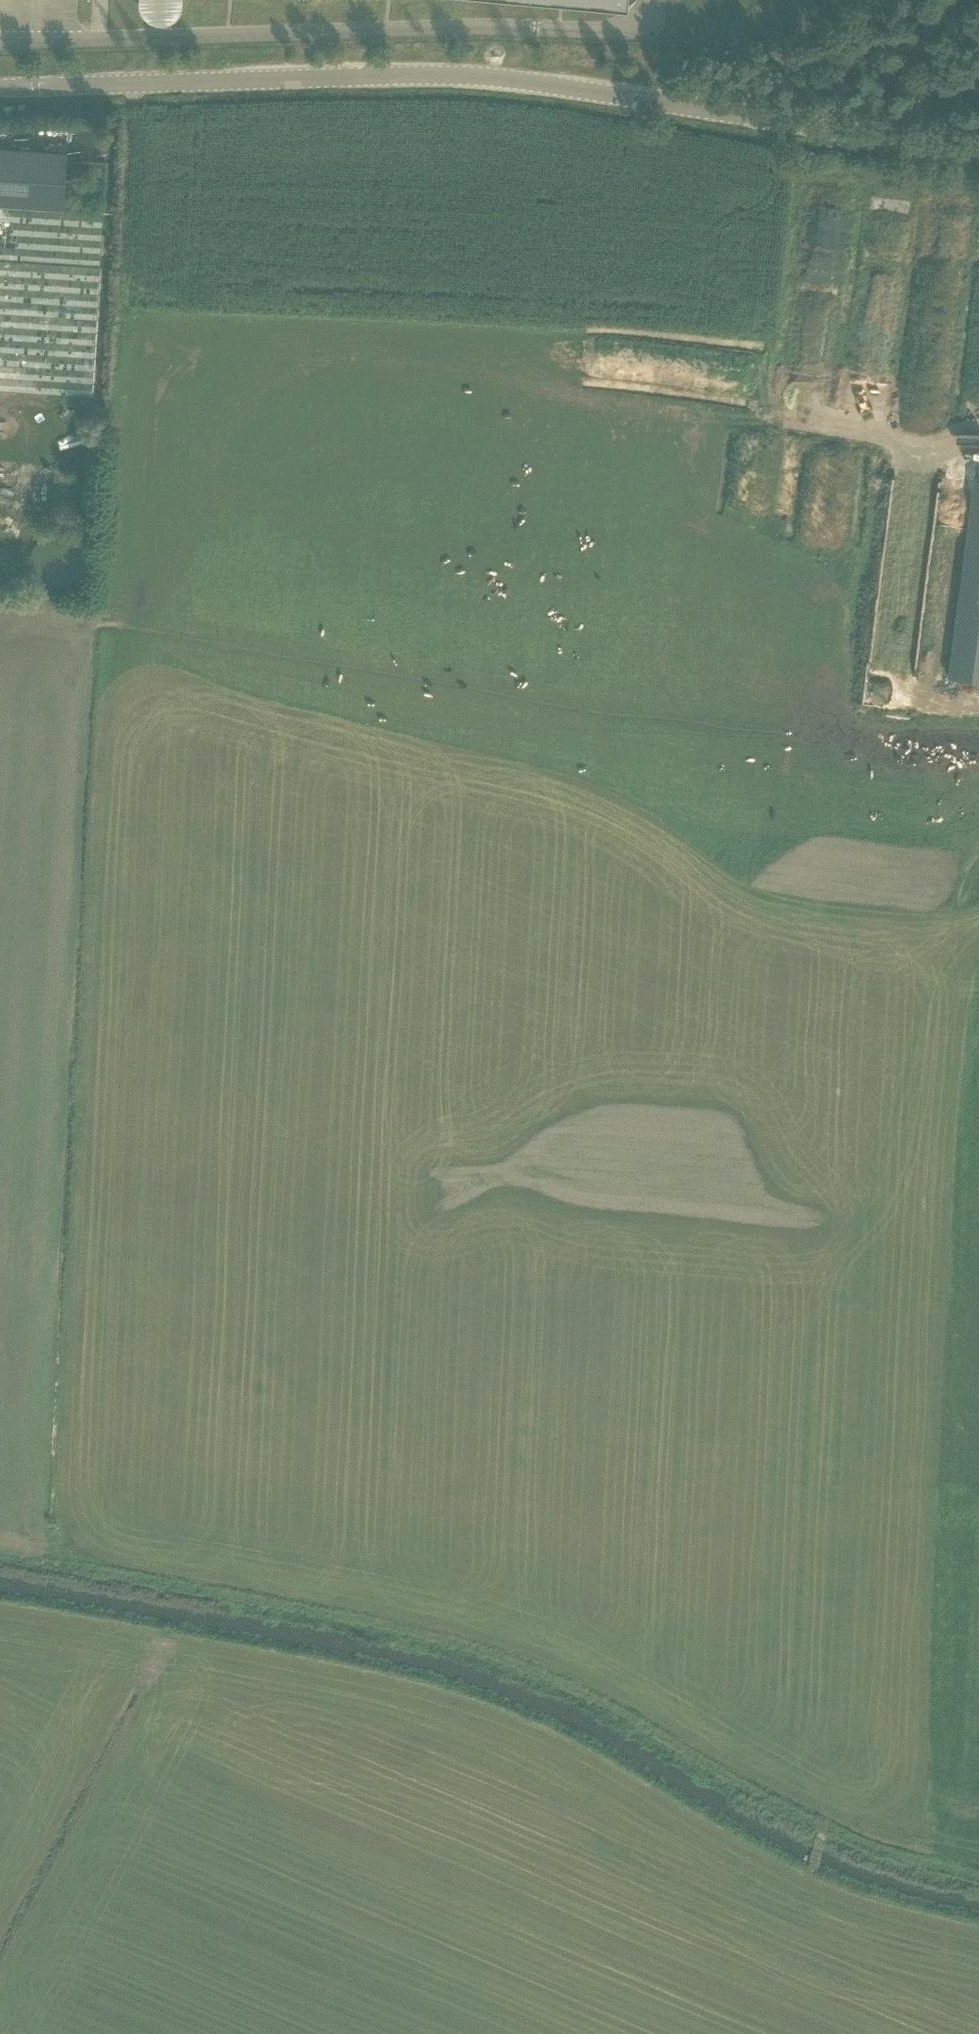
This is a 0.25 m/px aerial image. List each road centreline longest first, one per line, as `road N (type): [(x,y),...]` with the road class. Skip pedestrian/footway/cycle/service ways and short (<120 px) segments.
road 1 (tertiary): [(0,90),(508,82),(978,157)]

